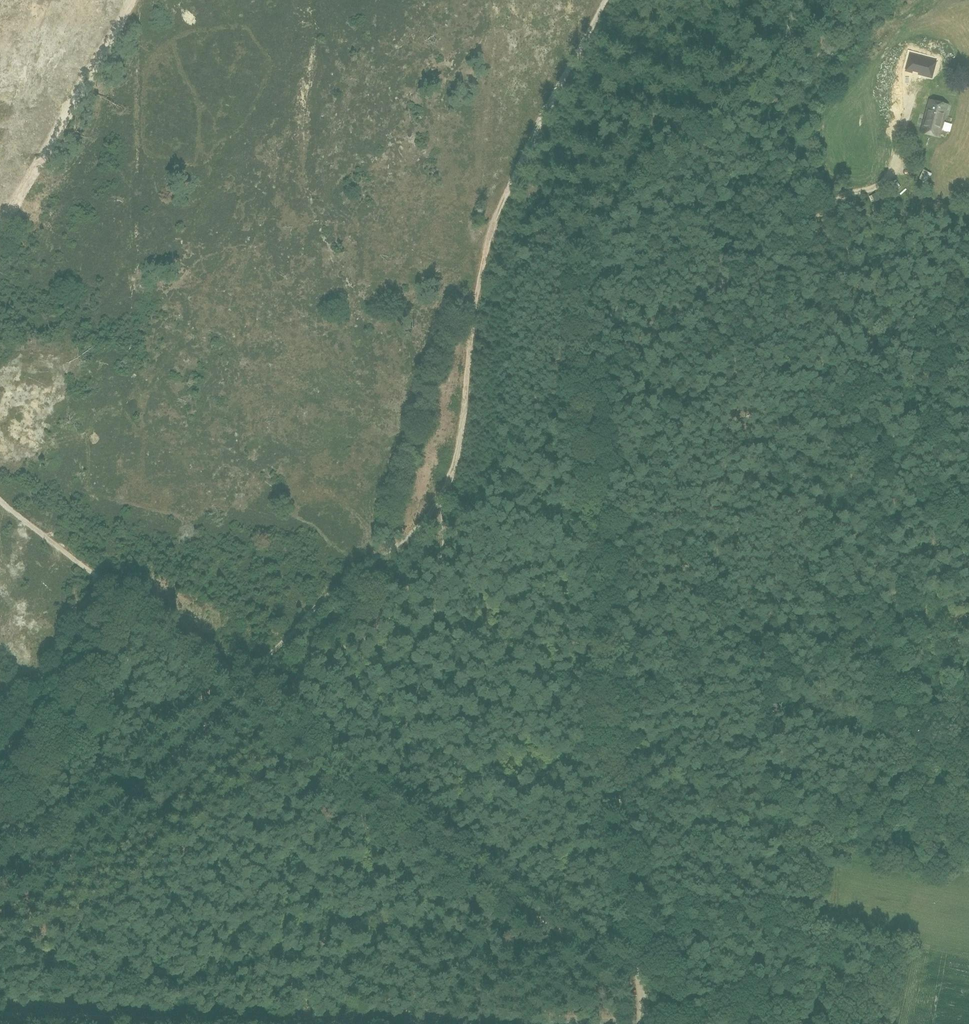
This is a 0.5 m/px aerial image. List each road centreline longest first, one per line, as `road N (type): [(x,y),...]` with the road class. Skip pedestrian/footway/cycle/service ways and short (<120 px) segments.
road 1 (track): [(637,976),(594,387)]
road 2 (track): [(446,501),(495,221),(607,0)]
road 3 (tertiary): [(520,1023),(0,1007)]
road 4 (track): [(637,976),(529,911),(250,682)]
road 5 (track): [(594,387),(815,205),(871,191),(889,177),(902,139)]
road 6 (track): [(876,0),(773,105),(596,237)]
road 7 (track): [(250,682),(311,611),(446,501)]
road 8 (track): [(0,228),(54,147),(133,0)]
road 9 (track): [(446,501),(594,387)]
road 10 (track): [(594,387),(596,237)]

